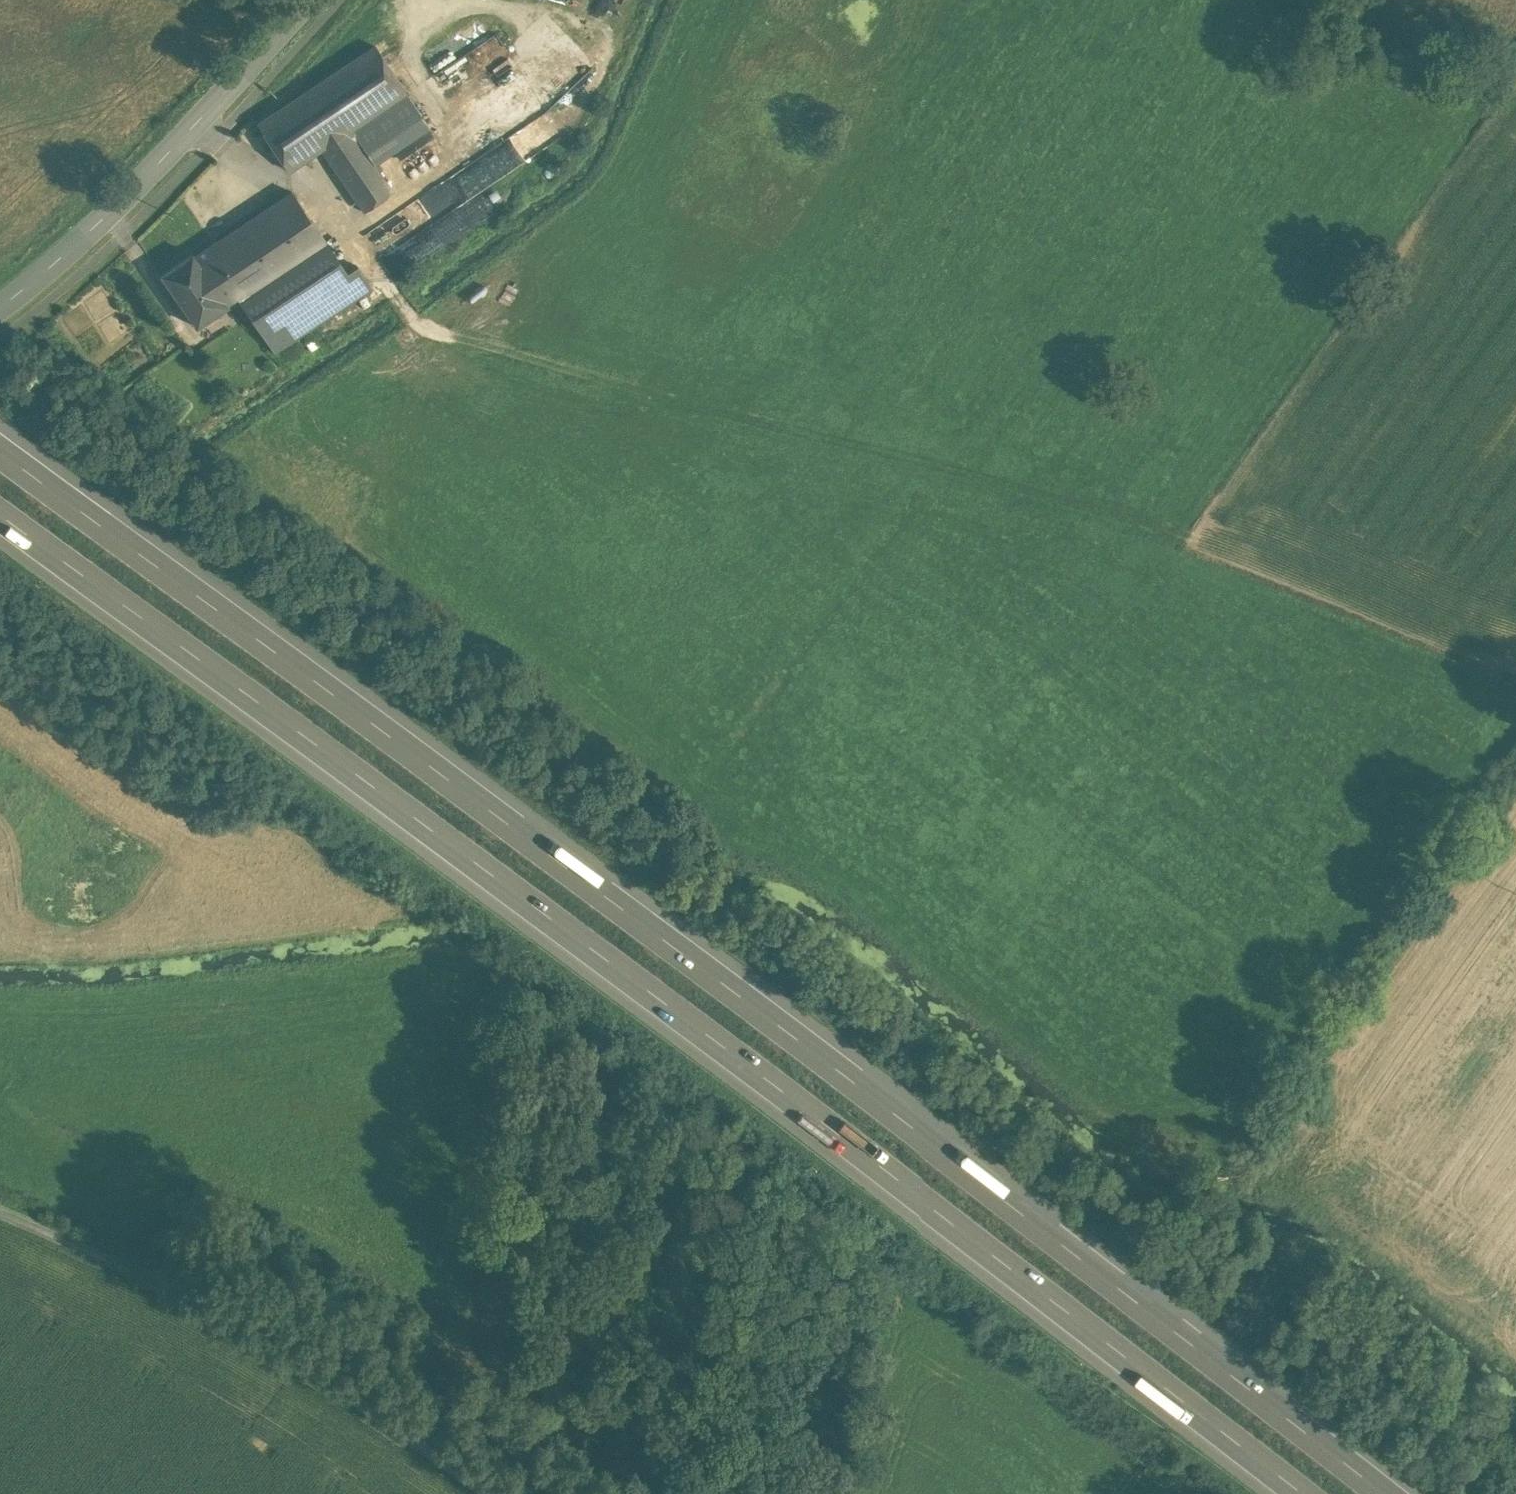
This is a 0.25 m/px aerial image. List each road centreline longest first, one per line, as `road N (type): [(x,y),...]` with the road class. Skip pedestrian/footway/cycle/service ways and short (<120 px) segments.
road 1 (motorway): [(1384,1493),(0,449)]
road 2 (motorway): [(0,511),(494,875),(1304,1493)]
road 3 (unclassified): [(0,1216),(140,1275),(269,1341),(484,1493)]
road 4 (secondary): [(311,0),(100,225),(0,309)]

